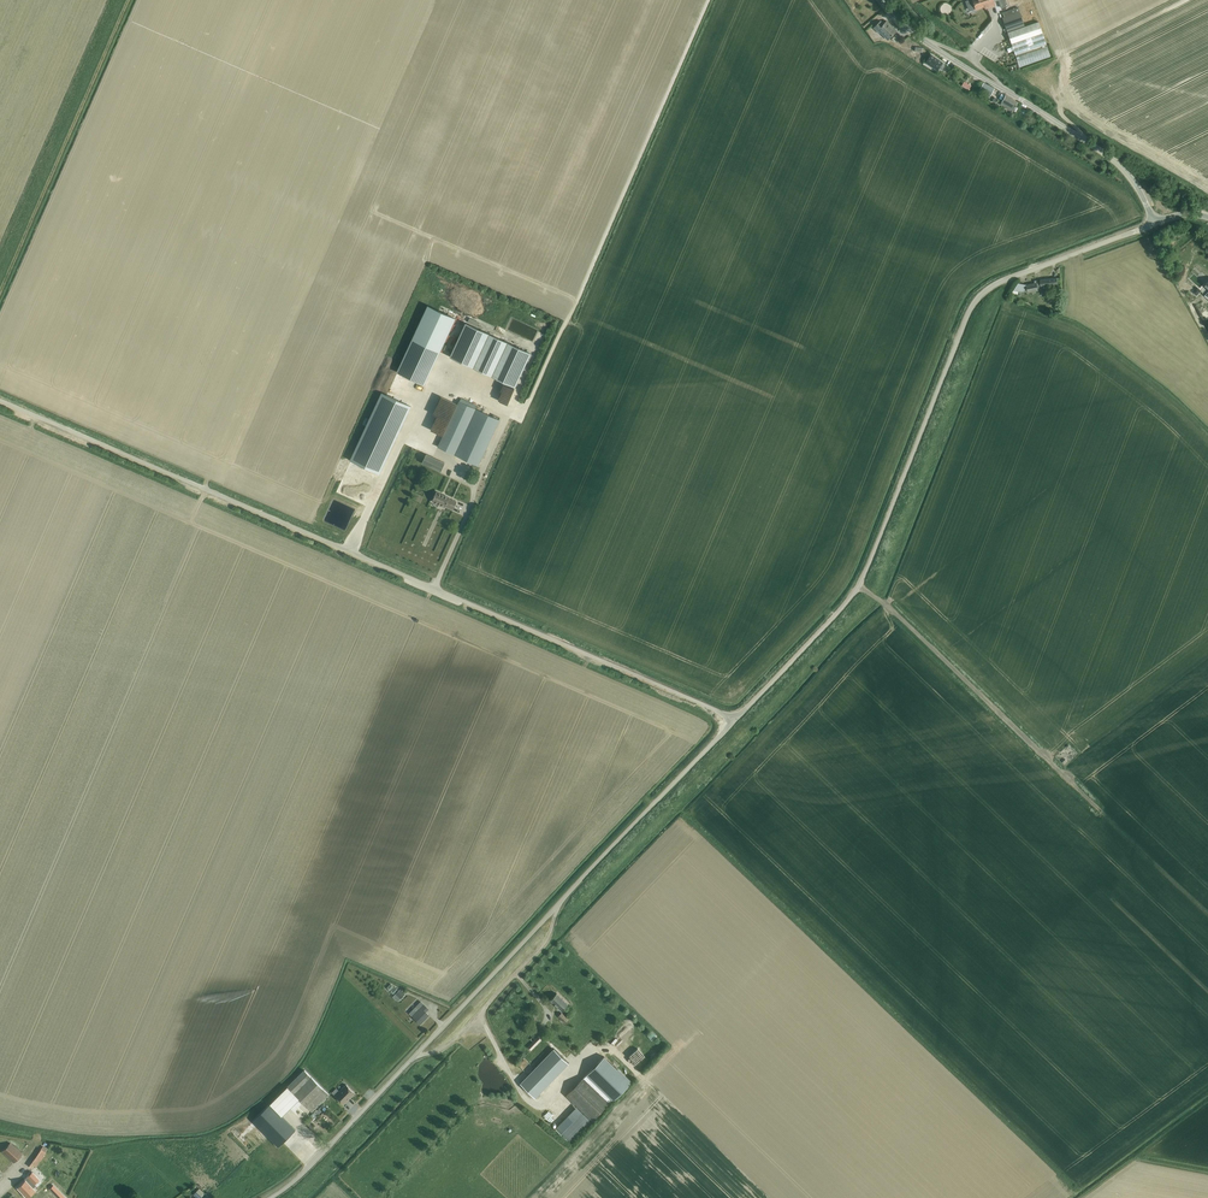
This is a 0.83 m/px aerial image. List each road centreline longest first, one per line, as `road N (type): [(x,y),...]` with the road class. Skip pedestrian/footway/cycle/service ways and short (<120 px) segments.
road 1 (unclassified): [(734,722),(0,400)]
road 2 (unclassified): [(734,722),(859,586),(975,301),(1002,281),(1157,219)]
road 3 (unclassified): [(1157,219),(1117,162),(927,43),(882,0)]
road 4 (unclassified): [(557,906),(734,722)]
road 5 (unclassified): [(414,1057),(451,1042),(473,1021),(543,946),(557,906)]
road 6 (unclassified): [(414,1057),(557,906)]
road 7 (unclassified): [(269,1197),(414,1057)]

